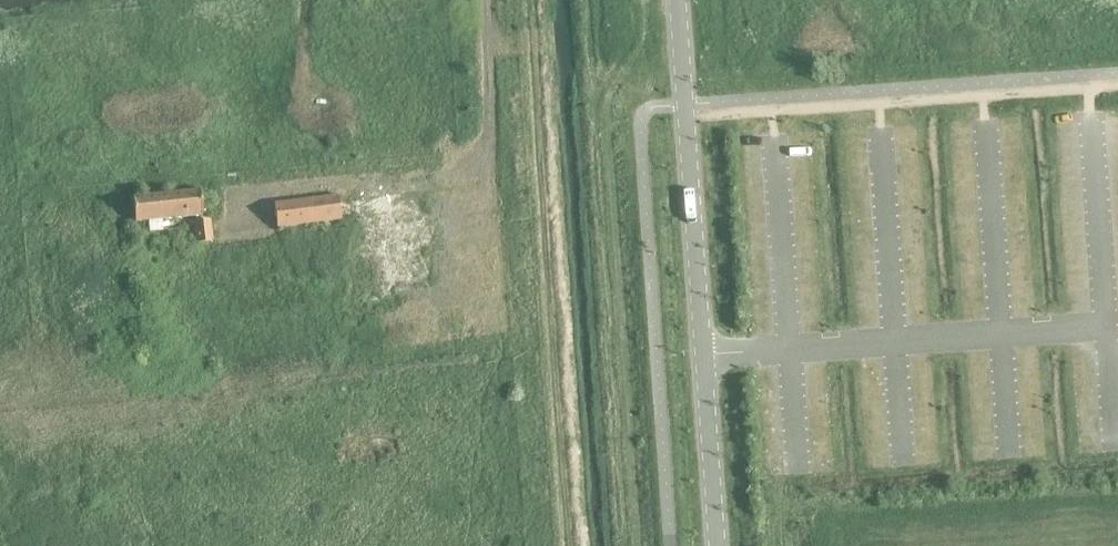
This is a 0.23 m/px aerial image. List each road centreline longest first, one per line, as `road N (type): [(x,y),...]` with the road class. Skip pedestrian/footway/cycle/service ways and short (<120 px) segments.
road 1 (unclassified): [(677,0),(718,545)]
road 2 (track): [(432,183),(467,169),(491,131),(487,0)]

